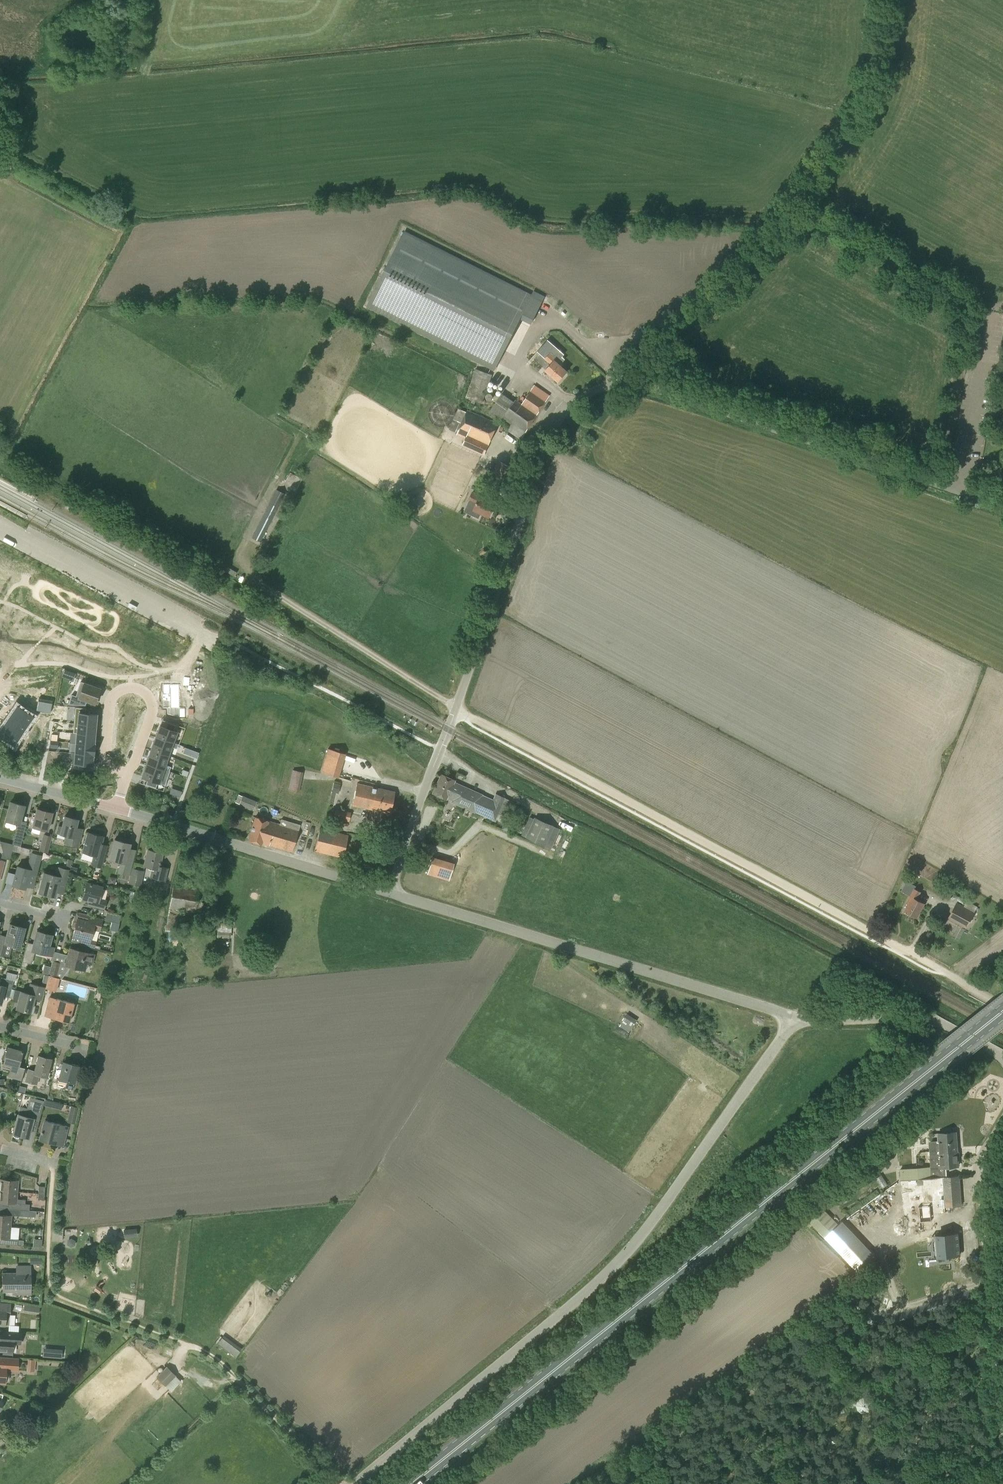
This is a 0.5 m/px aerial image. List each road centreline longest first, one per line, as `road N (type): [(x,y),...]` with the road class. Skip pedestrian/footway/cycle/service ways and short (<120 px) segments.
road 1 (track): [(242,565),(275,598),(455,709),(946,973)]
road 2 (primary): [(410,1483),(1002,1011)]
road 3 (unclassified): [(357,1483),(629,1252),(797,1019)]
road 4 (unclassified): [(387,892),(547,427),(615,373)]
road 5 (track): [(53,1163),(54,1292),(207,1357),(342,1483)]
road 6 (unclassified): [(615,373),(754,255),(831,162),(868,84),(878,0)]
road 7 (unclassified): [(797,1019),(387,892)]
road 8 (unclassified): [(615,373),(1002,506)]
road 9 (unclassified): [(387,892),(114,810)]
road 10 (track): [(981,1198),(1002,1467)]
road 11 (unclassified): [(1002,1058),(923,1017),(797,1019)]
road 12 (residential): [(123,772),(135,760),(153,712),(141,691),(121,690),(109,701),(105,763)]

